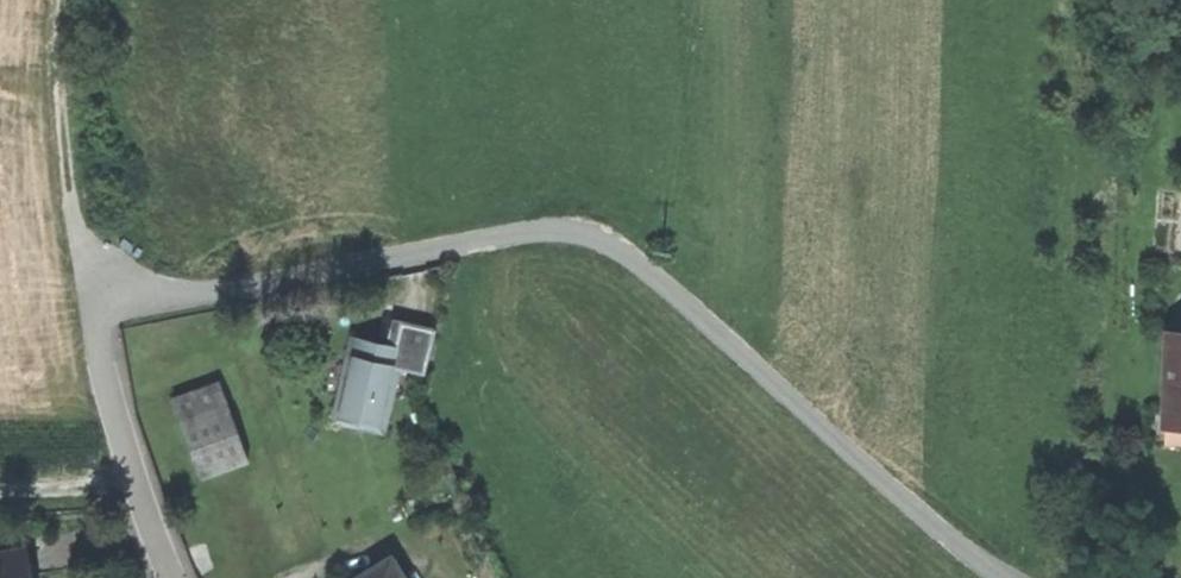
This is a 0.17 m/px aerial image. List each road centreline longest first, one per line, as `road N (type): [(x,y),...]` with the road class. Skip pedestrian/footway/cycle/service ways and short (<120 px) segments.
road 1 (unclassified): [(1008,577),(640,264),(588,235),(523,234),(90,312)]
road 2 (track): [(90,312),(75,210),(66,0)]
road 3 (residential): [(171,577),(90,312)]

